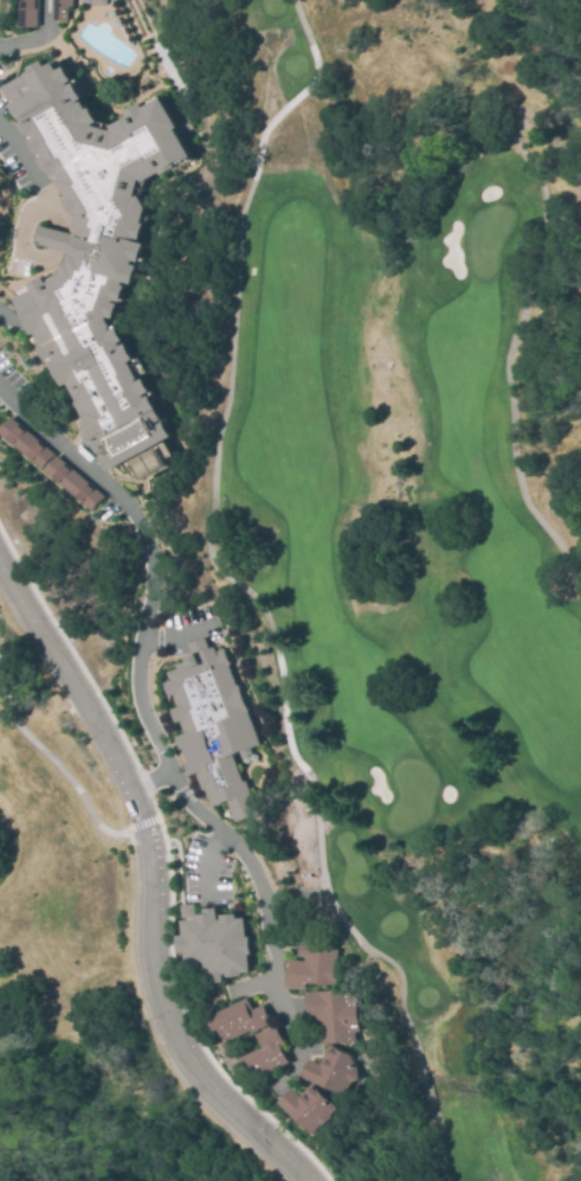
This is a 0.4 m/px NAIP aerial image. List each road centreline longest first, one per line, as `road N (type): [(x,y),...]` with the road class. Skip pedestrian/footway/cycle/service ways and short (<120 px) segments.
road 1 (residential): [(0,555),(143,823),(157,961),(192,1051),(304,1180)]

